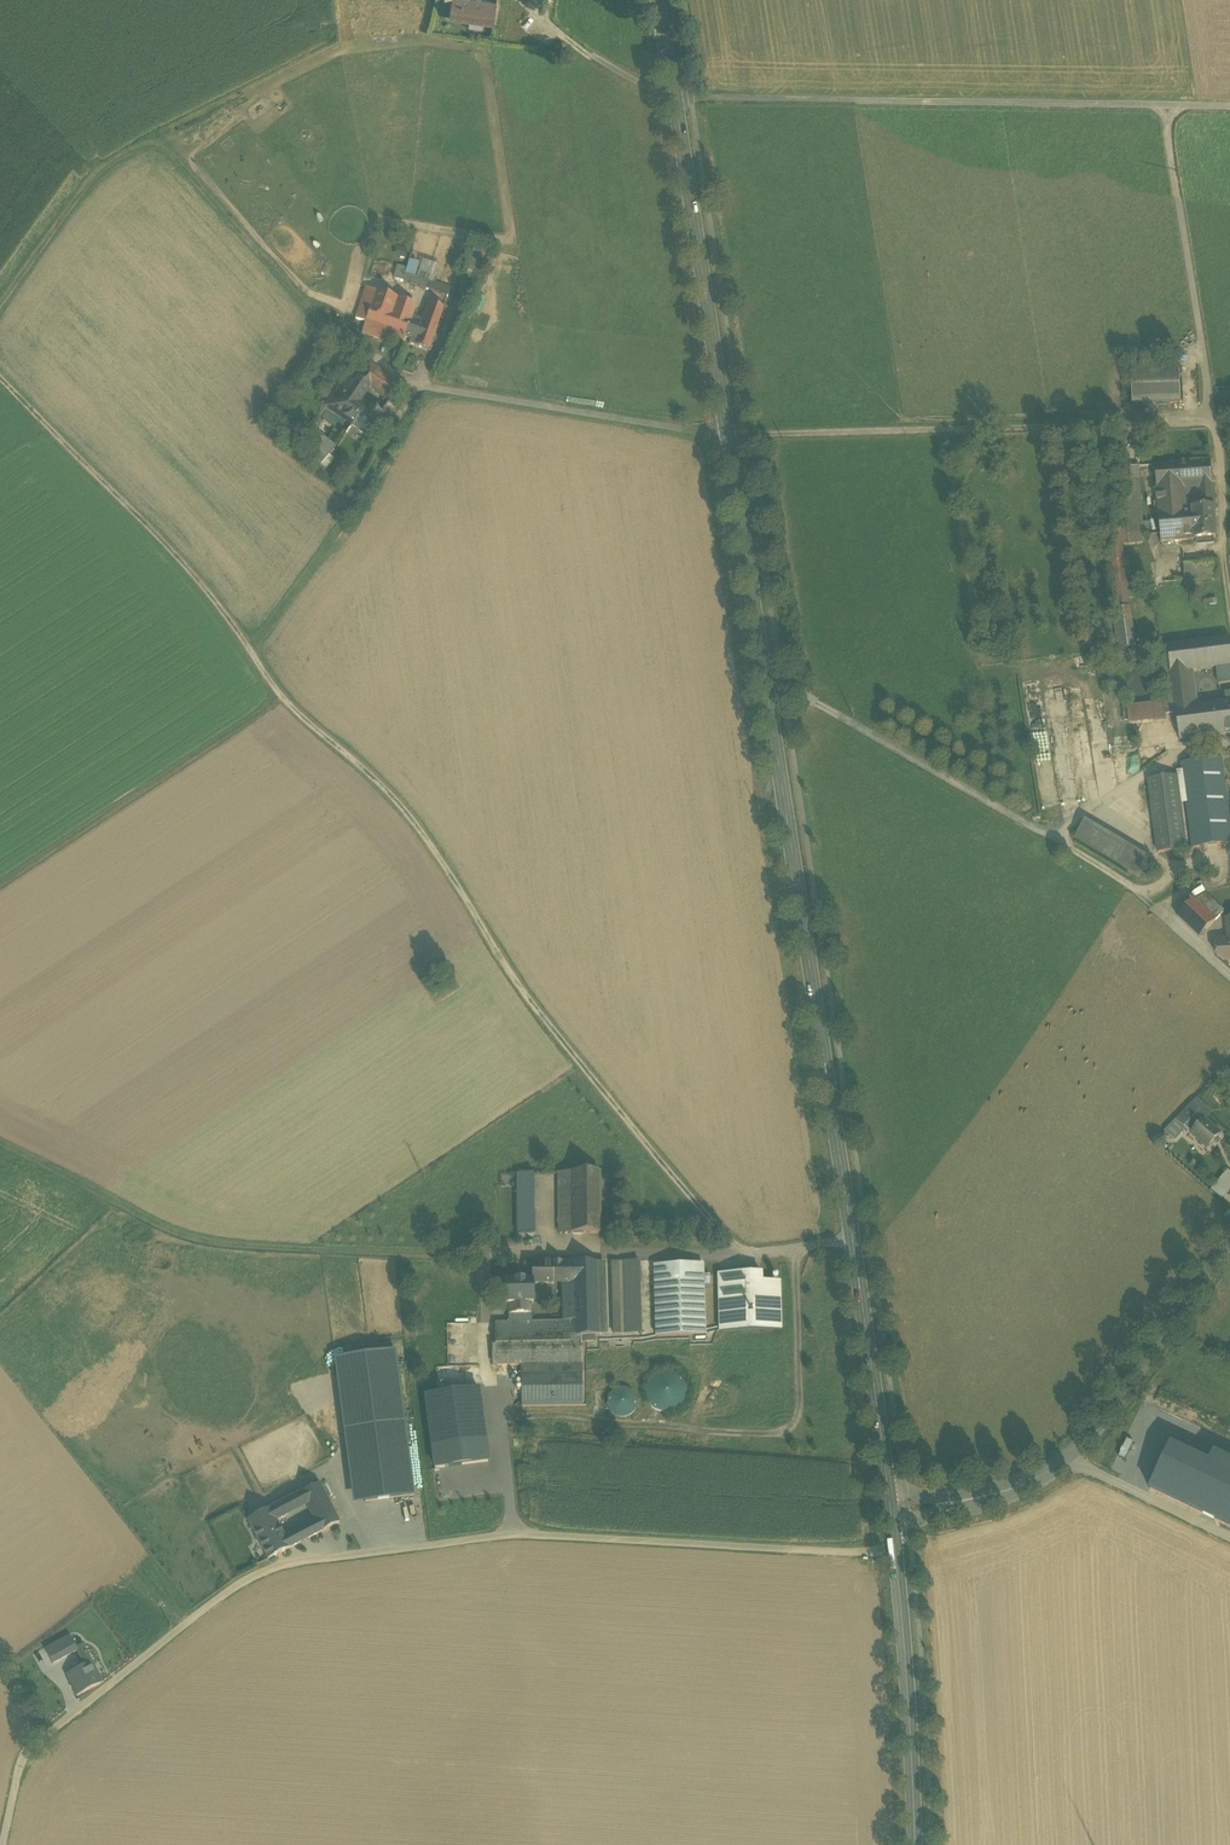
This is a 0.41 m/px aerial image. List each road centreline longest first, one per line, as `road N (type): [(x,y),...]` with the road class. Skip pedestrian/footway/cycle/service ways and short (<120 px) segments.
road 1 (secondary): [(661,0),(891,1514)]
road 2 (track): [(0,378),(192,569),(312,731),(392,796),(529,1001),(739,1257)]
road 3 (unclassified): [(5,1844),(25,1751),(240,1583),(270,1569),(511,1537),(894,1552)]
road 4 (track): [(0,307),(97,171),(147,143),(167,149),(330,333),(416,388),(727,438)]
road 5 (track): [(0,1145),(114,1210),(209,1247),(739,1257)]
road 6 (track): [(1229,107),(677,98)]
road 7 (track): [(769,680),(1112,873),(1229,977)]
road 8 (track): [(1214,423),(727,438)]
road 9 (track): [(1229,577),(1165,106)]
road 10 (track): [(502,1419),(791,1434),(800,1394),(796,1250)]
road 11 (tertiary): [(1229,1227),(1120,1402),(1077,1452),(1025,1486),(891,1514)]
road 12 (track): [(458,305),(366,489),(249,651)]
road 13 (track): [(282,699),(0,883)]
road 14 (secondary): [(915,1844),(894,1552)]
road 15 (track): [(521,0),(573,45),(677,98)]
road 16 (track): [(1065,1461),(1229,1539)]
road 17 (track): [(503,1393),(511,1537)]

